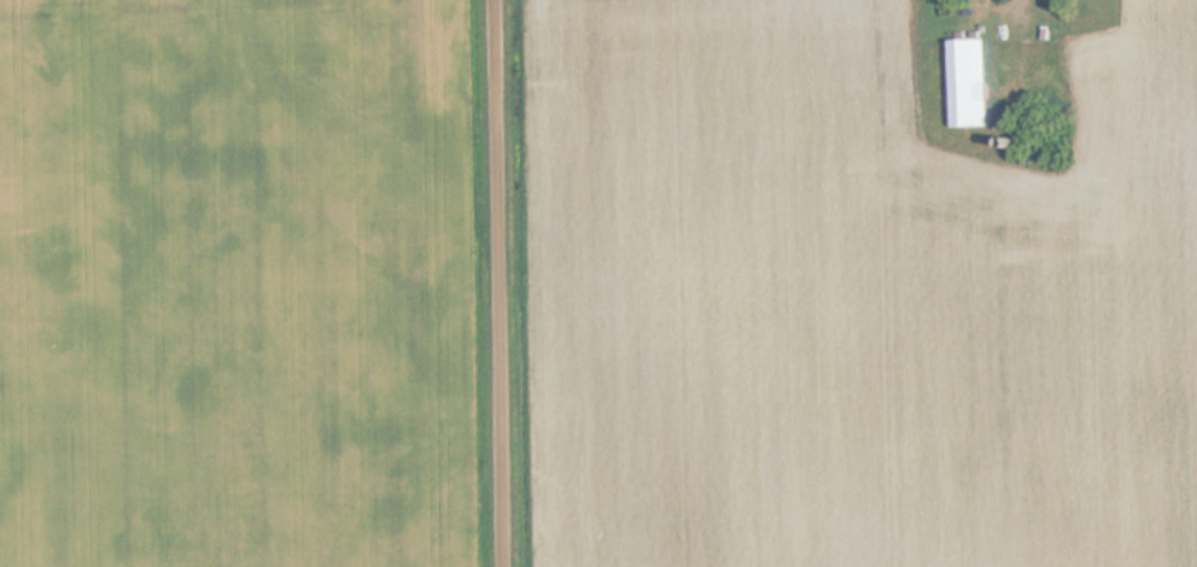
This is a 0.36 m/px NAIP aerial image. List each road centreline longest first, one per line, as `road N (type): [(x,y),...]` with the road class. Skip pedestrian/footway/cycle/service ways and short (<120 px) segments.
road 1 (residential): [(508,566),(500,0)]

